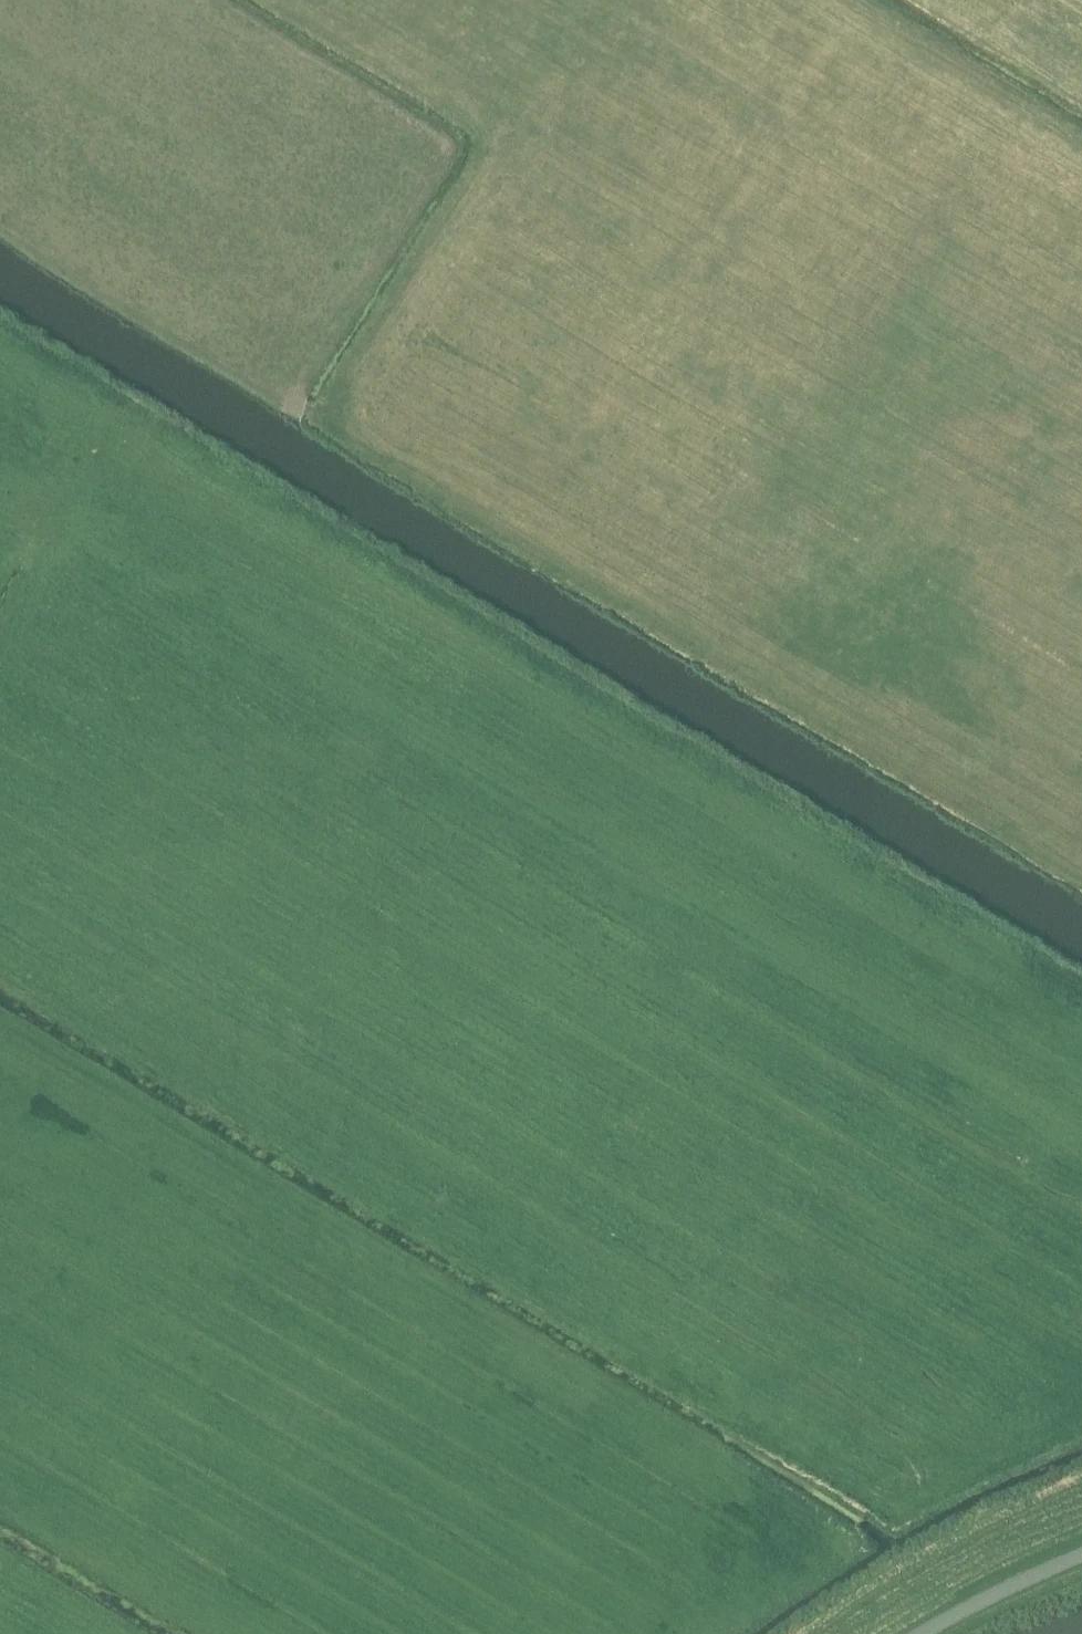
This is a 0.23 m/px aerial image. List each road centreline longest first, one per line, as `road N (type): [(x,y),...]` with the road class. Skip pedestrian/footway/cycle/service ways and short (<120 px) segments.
road 1 (unclassified): [(939,1633),(1081,1560)]

